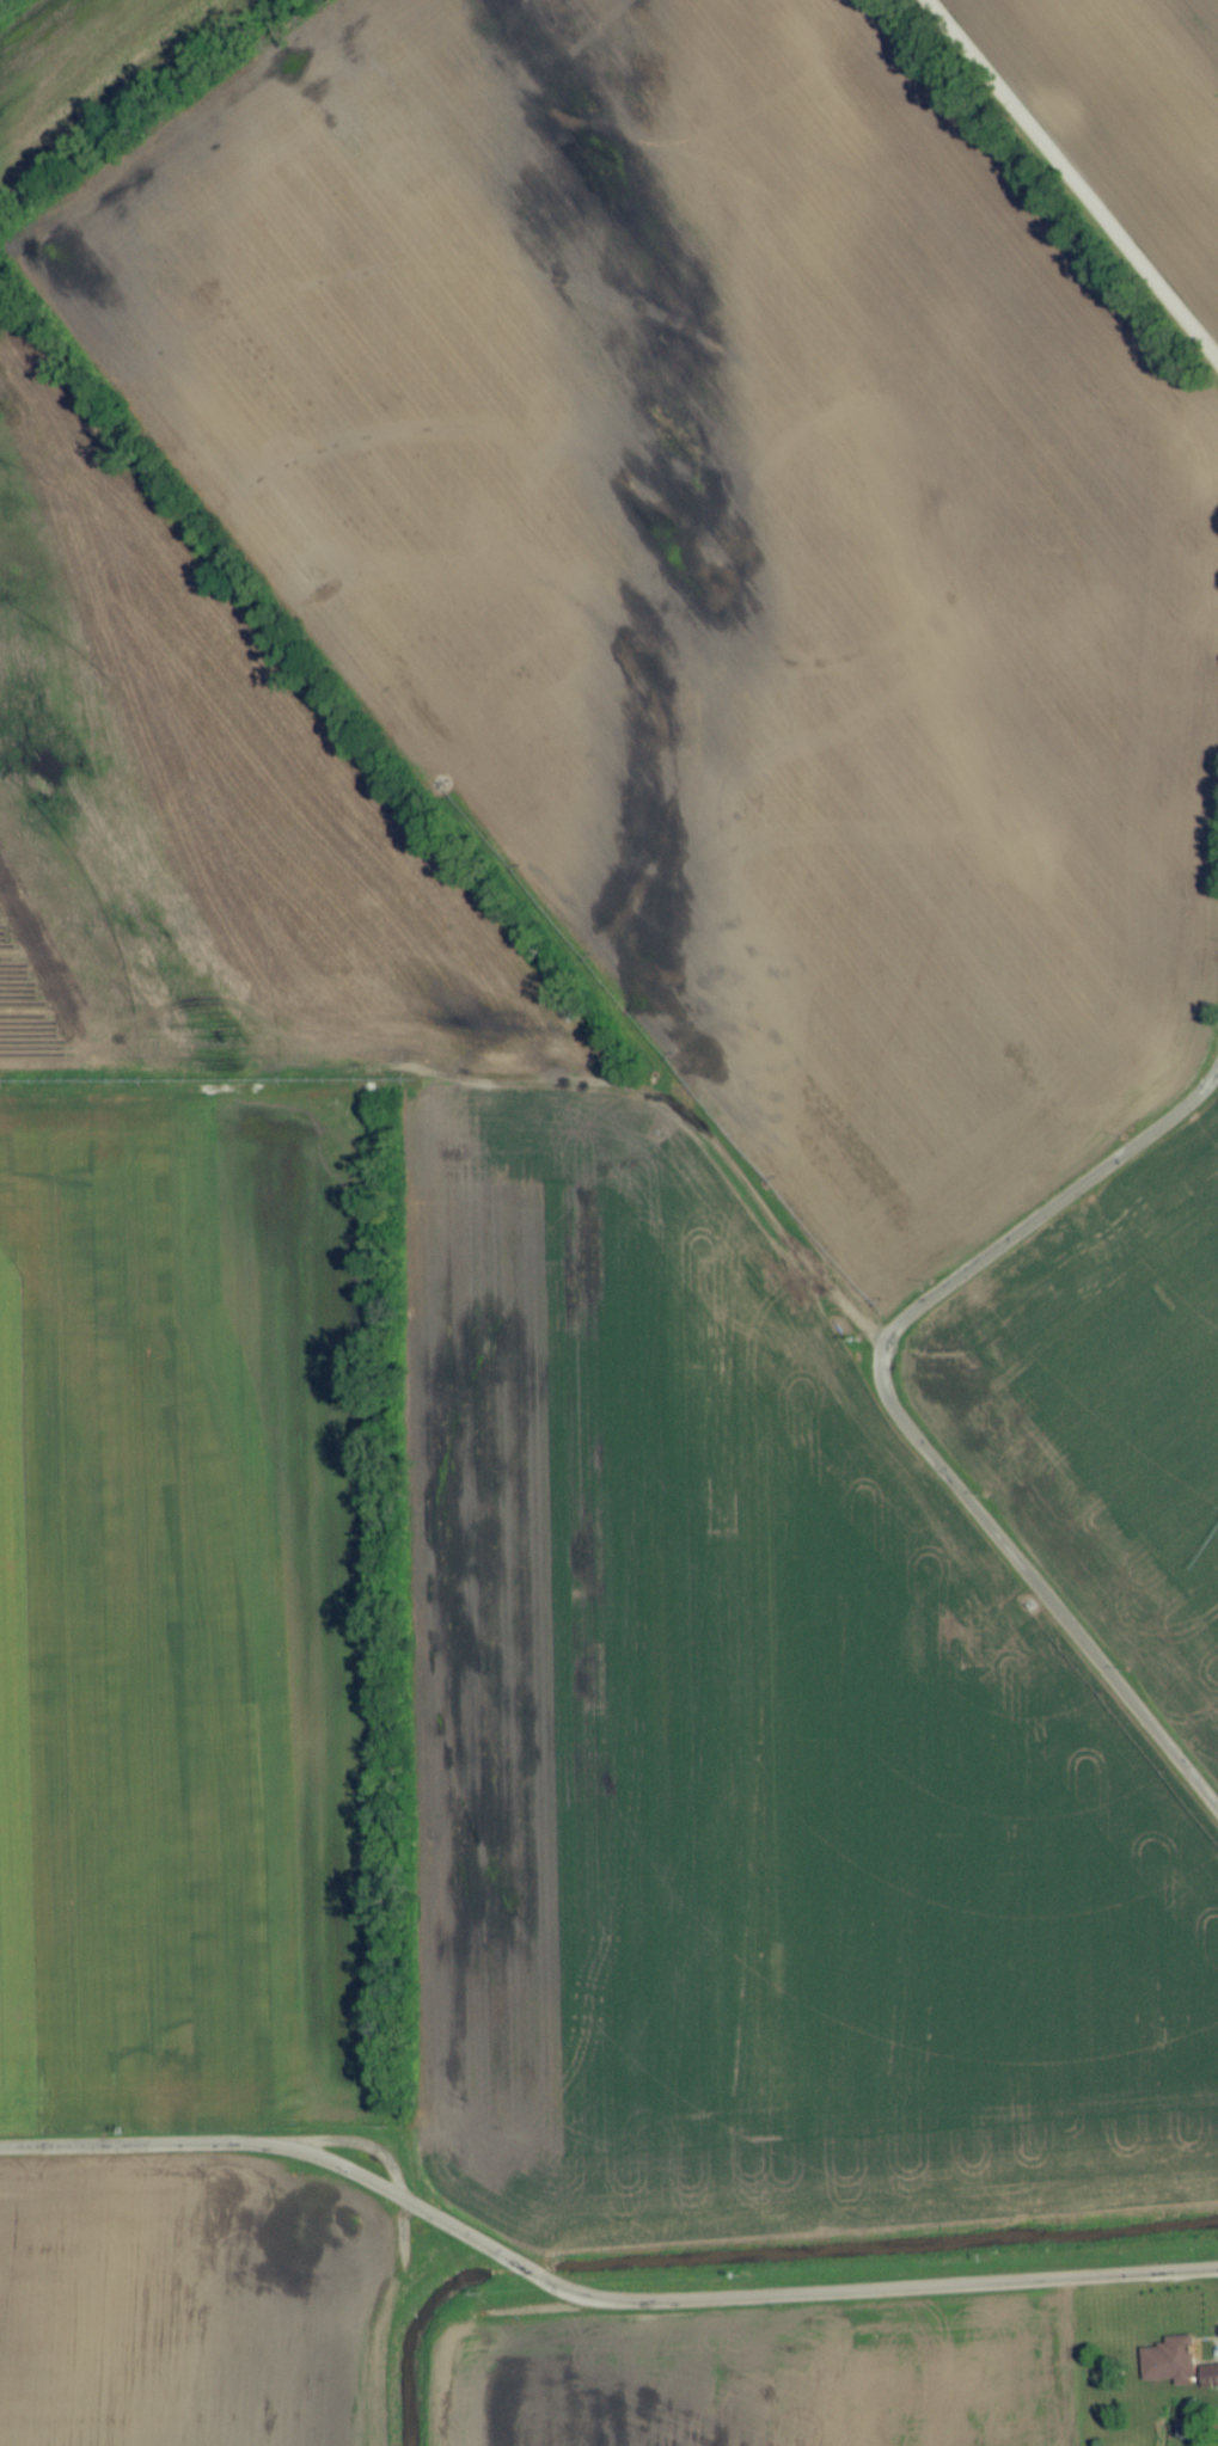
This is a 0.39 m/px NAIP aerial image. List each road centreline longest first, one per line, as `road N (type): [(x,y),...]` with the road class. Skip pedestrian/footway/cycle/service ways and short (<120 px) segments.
road 1 (residential): [(1217,2278),(892,2311),(579,2311),(377,2219),(0,2215)]
road 2 (residential): [(1217,1817),(890,1406),(879,1369),(908,1322),(1193,1111),(1217,1082)]
road 3 (residential): [(1217,368),(924,0)]

